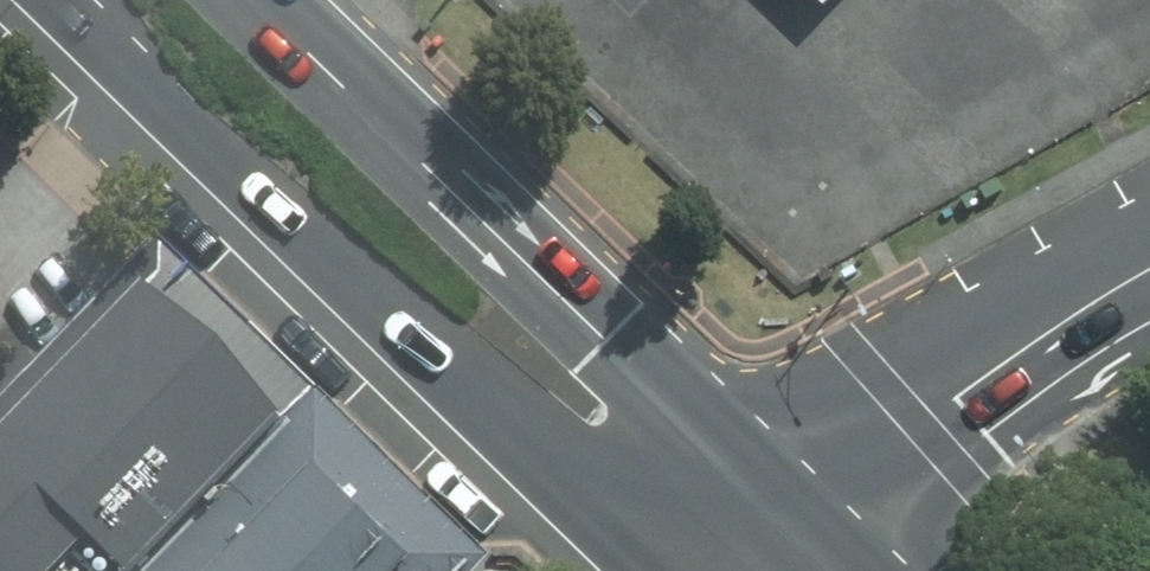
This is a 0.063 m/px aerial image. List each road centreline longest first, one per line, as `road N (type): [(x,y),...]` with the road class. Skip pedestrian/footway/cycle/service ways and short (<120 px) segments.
road 1 (primary): [(692,570),(90,0)]
road 2 (primary): [(258,0),(549,285),(799,513)]
road 3 (unclassified): [(799,513),(1149,269)]

